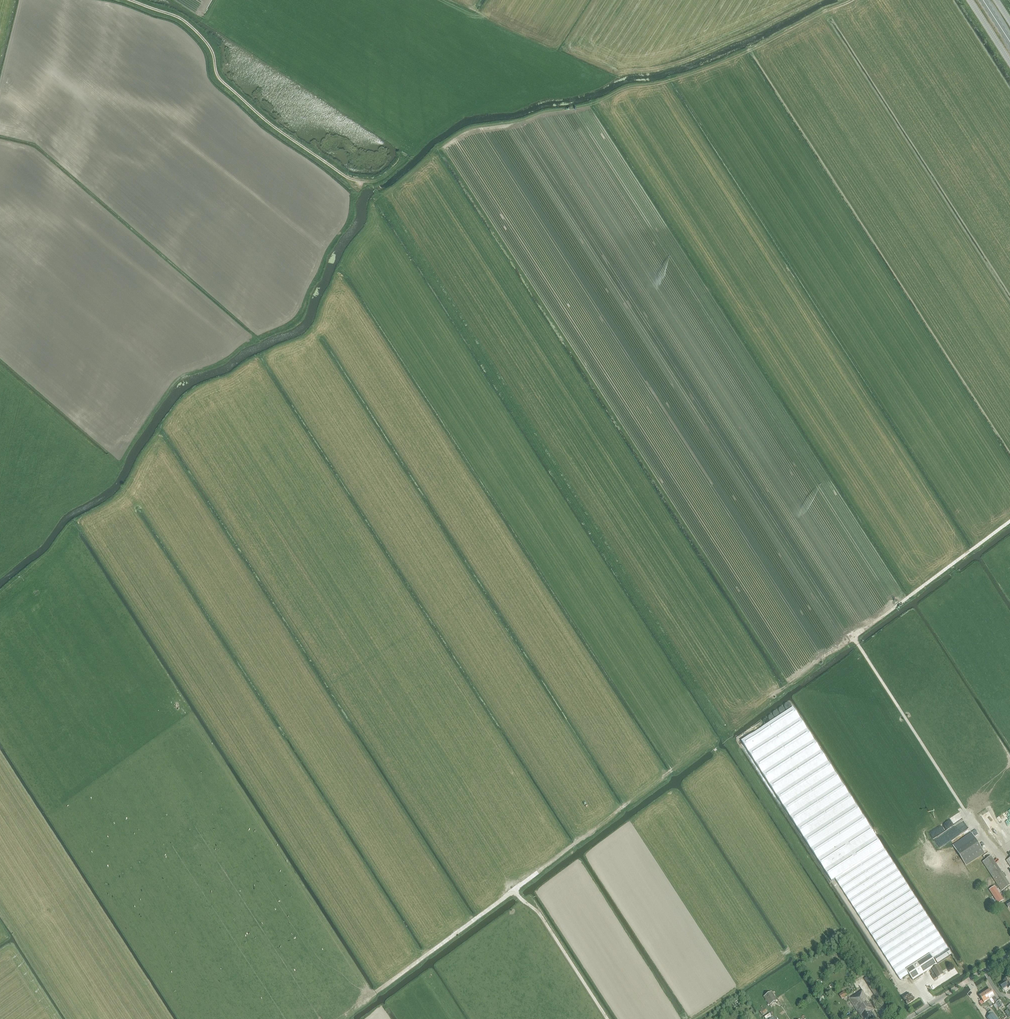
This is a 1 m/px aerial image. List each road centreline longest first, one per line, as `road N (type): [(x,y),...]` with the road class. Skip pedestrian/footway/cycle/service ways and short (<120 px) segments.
road 1 (track): [(903,1011),(377,197)]
road 2 (track): [(1009,521),(855,638),(968,815)]
road 3 (track): [(370,181),(343,175),(263,118),(220,78),(210,48),(185,22),(130,0)]
road 4 (unclassified): [(1009,954),(909,1018)]

